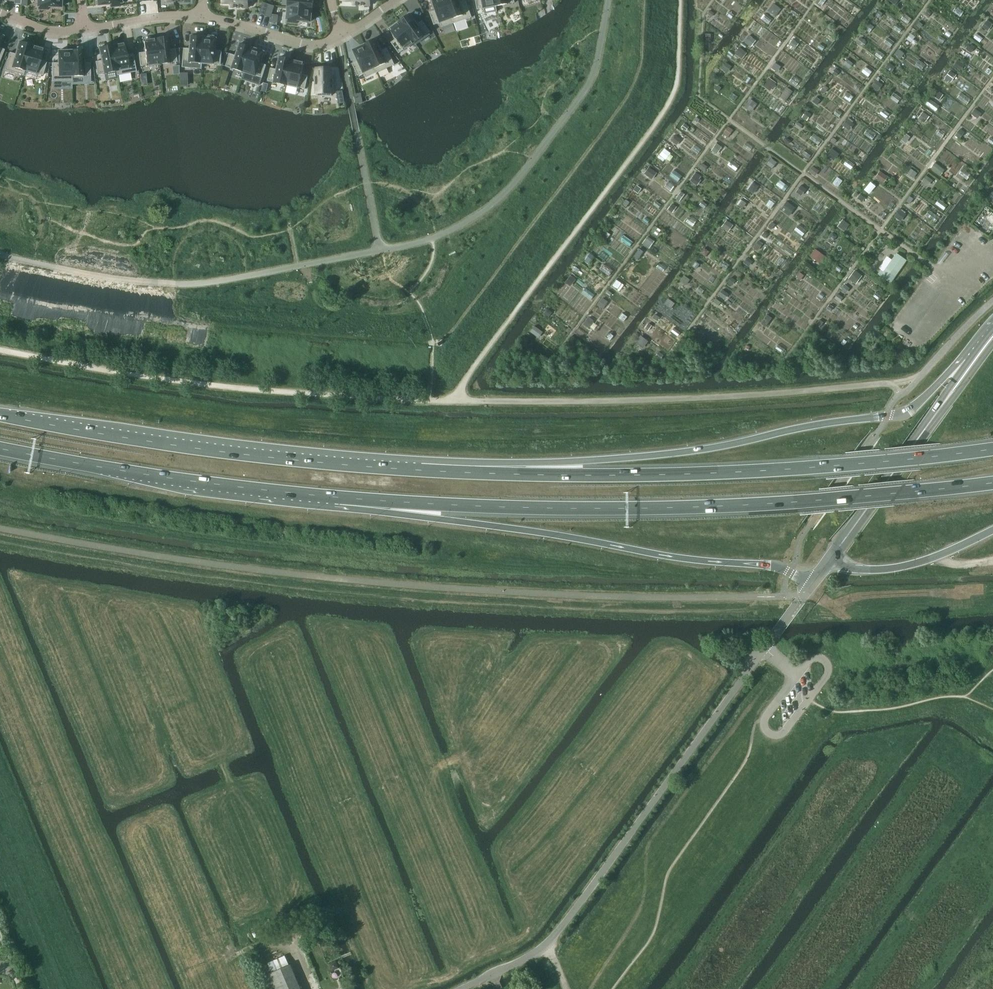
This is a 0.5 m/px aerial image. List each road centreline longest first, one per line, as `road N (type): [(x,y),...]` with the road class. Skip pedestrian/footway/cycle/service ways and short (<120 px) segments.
road 1 (track): [(0,350),(217,385),(431,401),(688,398),(880,383),(900,394)]
road 2 (trunk): [(334,497),(718,506),(992,480)]
road 3 (trunk): [(970,360),(903,414),(652,456),(421,471)]
road 4 (trunk): [(992,451),(716,472),(421,471)]
road 5 (unclassified): [(460,988),(555,935),(811,587)]
road 6 (trunk): [(334,497),(670,557),(769,564),(811,587)]
road 7 (trunk): [(421,471),(189,448),(0,414)]
road 8 (trunk): [(0,447),(178,481),(334,497)]
road 9 (trunk): [(828,564),(898,568),(992,531)]
road 10 (secondary): [(828,564),(913,445)]
road 11 (residential): [(341,37),(309,45),(201,15)]

